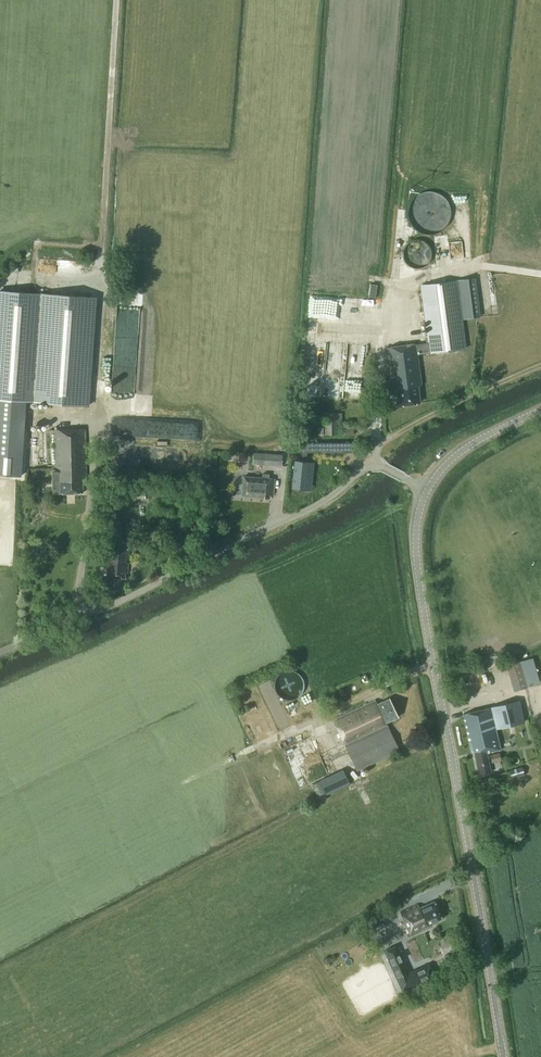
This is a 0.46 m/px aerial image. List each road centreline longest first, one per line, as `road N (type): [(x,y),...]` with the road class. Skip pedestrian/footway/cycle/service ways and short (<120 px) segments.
road 1 (unclassified): [(505,1056),(417,564),(427,491)]
road 2 (unclassified): [(0,650),(322,502),(379,465)]
road 3 (unclassified): [(427,491),(470,446),(540,411)]

